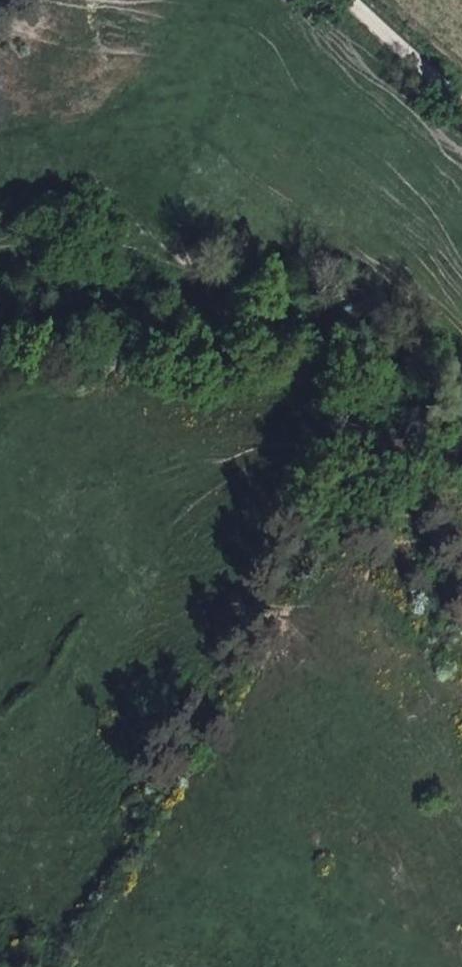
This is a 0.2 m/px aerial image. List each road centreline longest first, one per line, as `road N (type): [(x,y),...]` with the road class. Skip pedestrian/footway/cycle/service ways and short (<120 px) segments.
road 1 (track): [(360,0),(461,89)]

